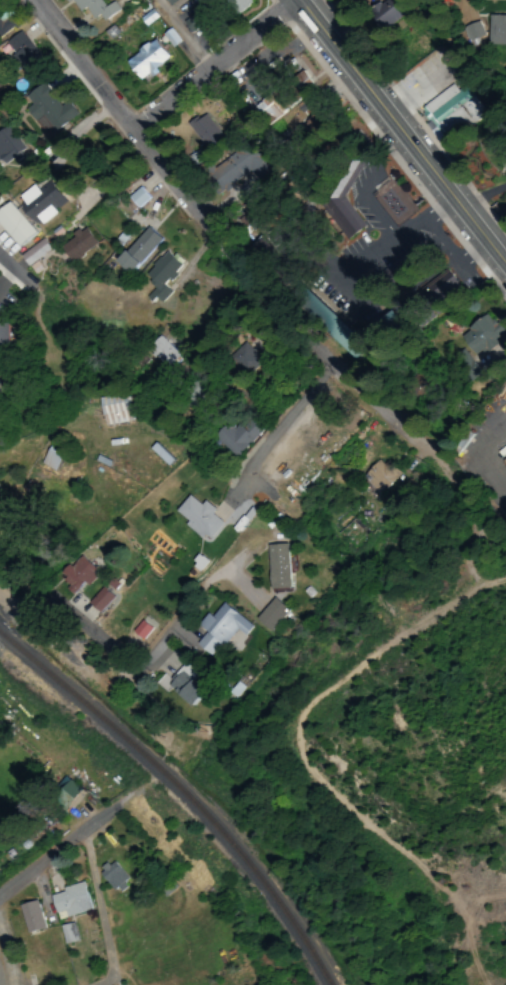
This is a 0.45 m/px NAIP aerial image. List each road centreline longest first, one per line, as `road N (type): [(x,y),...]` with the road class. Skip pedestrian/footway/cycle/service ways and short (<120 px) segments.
road 1 (residential): [(418,437),(225,241),(33,0)]
road 2 (secondary): [(505,265),(287,0)]
road 3 (residential): [(138,126),(292,7)]
road 4 (residential): [(0,257),(147,383)]
road 5 (residential): [(0,560),(129,664)]
road 6 (residential): [(113,806),(0,893)]

